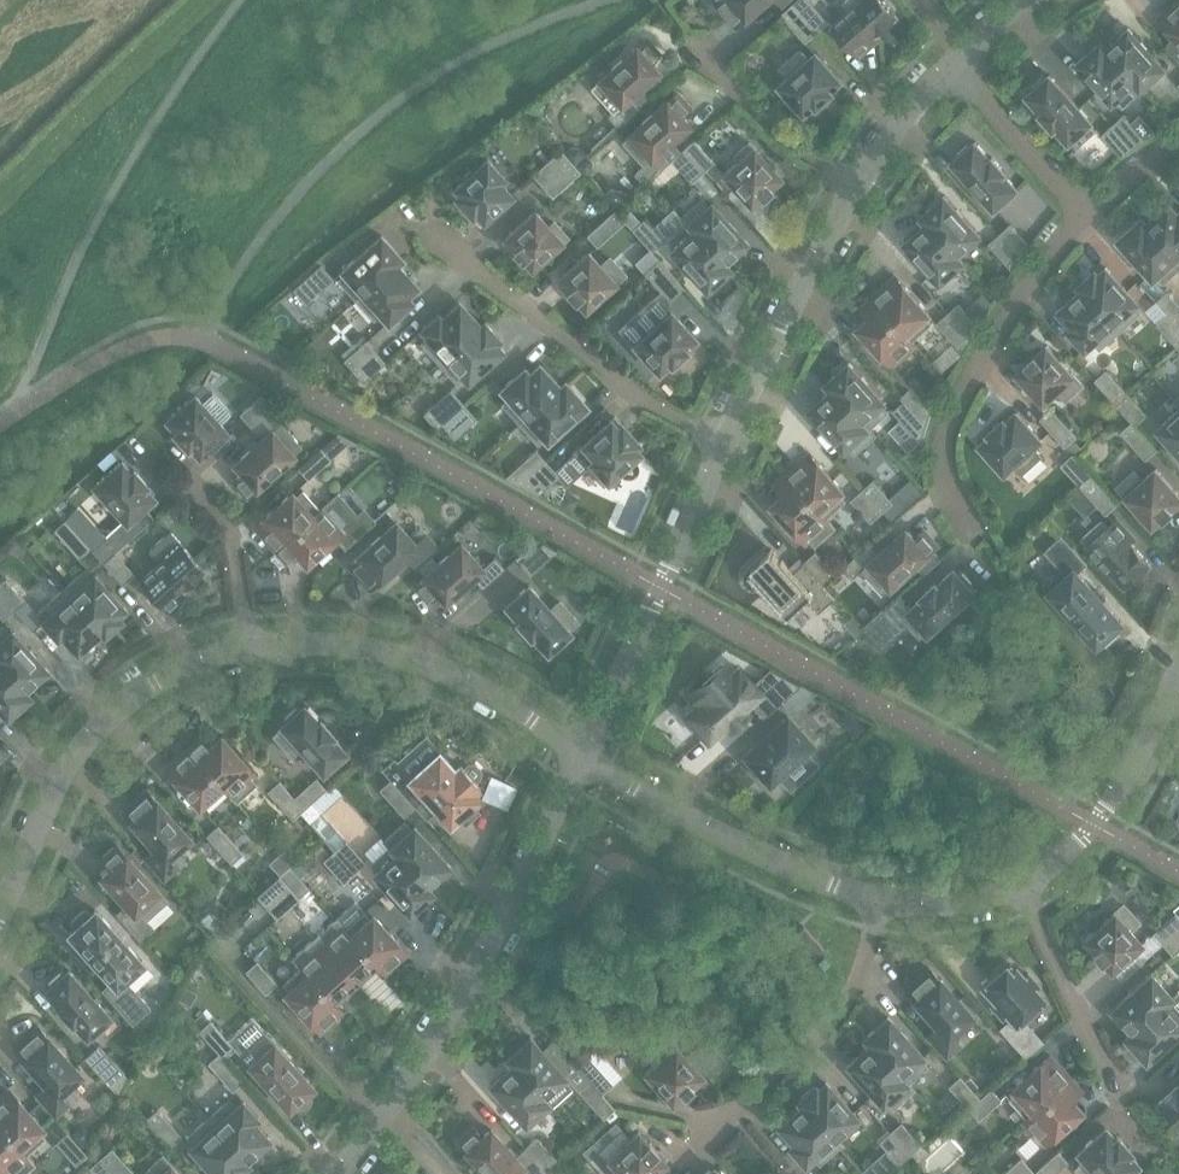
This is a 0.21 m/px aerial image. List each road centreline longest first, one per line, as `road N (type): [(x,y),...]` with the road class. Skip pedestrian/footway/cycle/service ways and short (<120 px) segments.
road 1 (residential): [(334,1173),(419,1064),(507,914),(581,757)]
road 2 (residential): [(0,909),(51,795),(86,740),(154,683),(246,644)]
road 3 (residential): [(246,644),(322,641),(416,657),(501,696),(581,757)]
road 4 (residential): [(720,438),(424,234)]
road 5 (residential): [(967,528),(939,457),(946,427),(986,349),(1083,217)]
road 6 (residential): [(581,757),(720,438)]
road 7 (residential): [(871,896),(787,865),(581,757)]
road 8 (residential): [(1178,664),(1105,810),(1018,889)]
road 9 (residential): [(720,438),(849,192)]
road 10 (residential): [(732,1112),(827,1021),(862,946),(871,896)]
road 11 (residential): [(849,192),(657,16)]
road 12 (residential): [(1118,1094),(1018,889)]
road 13 (residential): [(1083,217),(973,86),(956,53)]
road 14 (residential): [(246,644),(232,543),(190,481)]
road 15 (residential): [(849,192),(956,53)]
road 16 (residential): [(1018,889),(939,903),(871,896)]
road 17 (residential): [(1083,217),(1178,143)]

